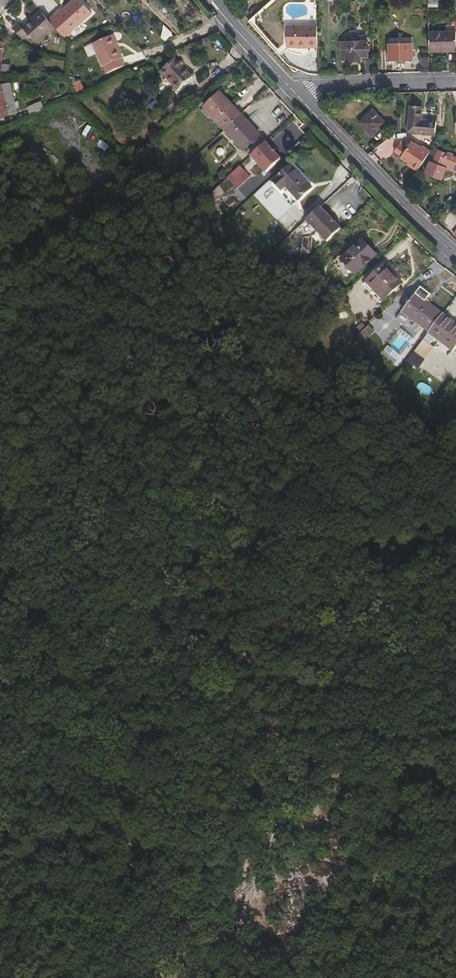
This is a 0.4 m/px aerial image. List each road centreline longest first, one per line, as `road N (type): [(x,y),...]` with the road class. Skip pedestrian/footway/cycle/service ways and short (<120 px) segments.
road 1 (track): [(0,392),(8,478),(102,721),(162,977)]
road 2 (secondary): [(455,254),(298,97)]
road 3 (residential): [(298,97),(321,86),(455,82)]

